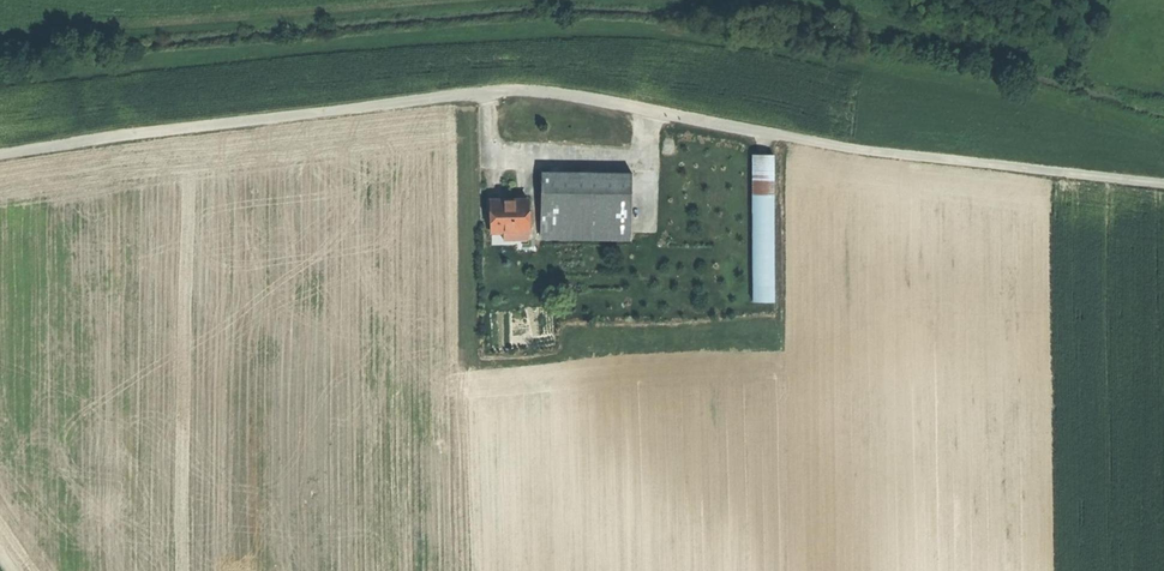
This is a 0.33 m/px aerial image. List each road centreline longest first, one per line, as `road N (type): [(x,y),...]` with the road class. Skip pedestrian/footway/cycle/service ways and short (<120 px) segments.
road 1 (track): [(1163,185),(843,149),(521,90),(0,155)]

